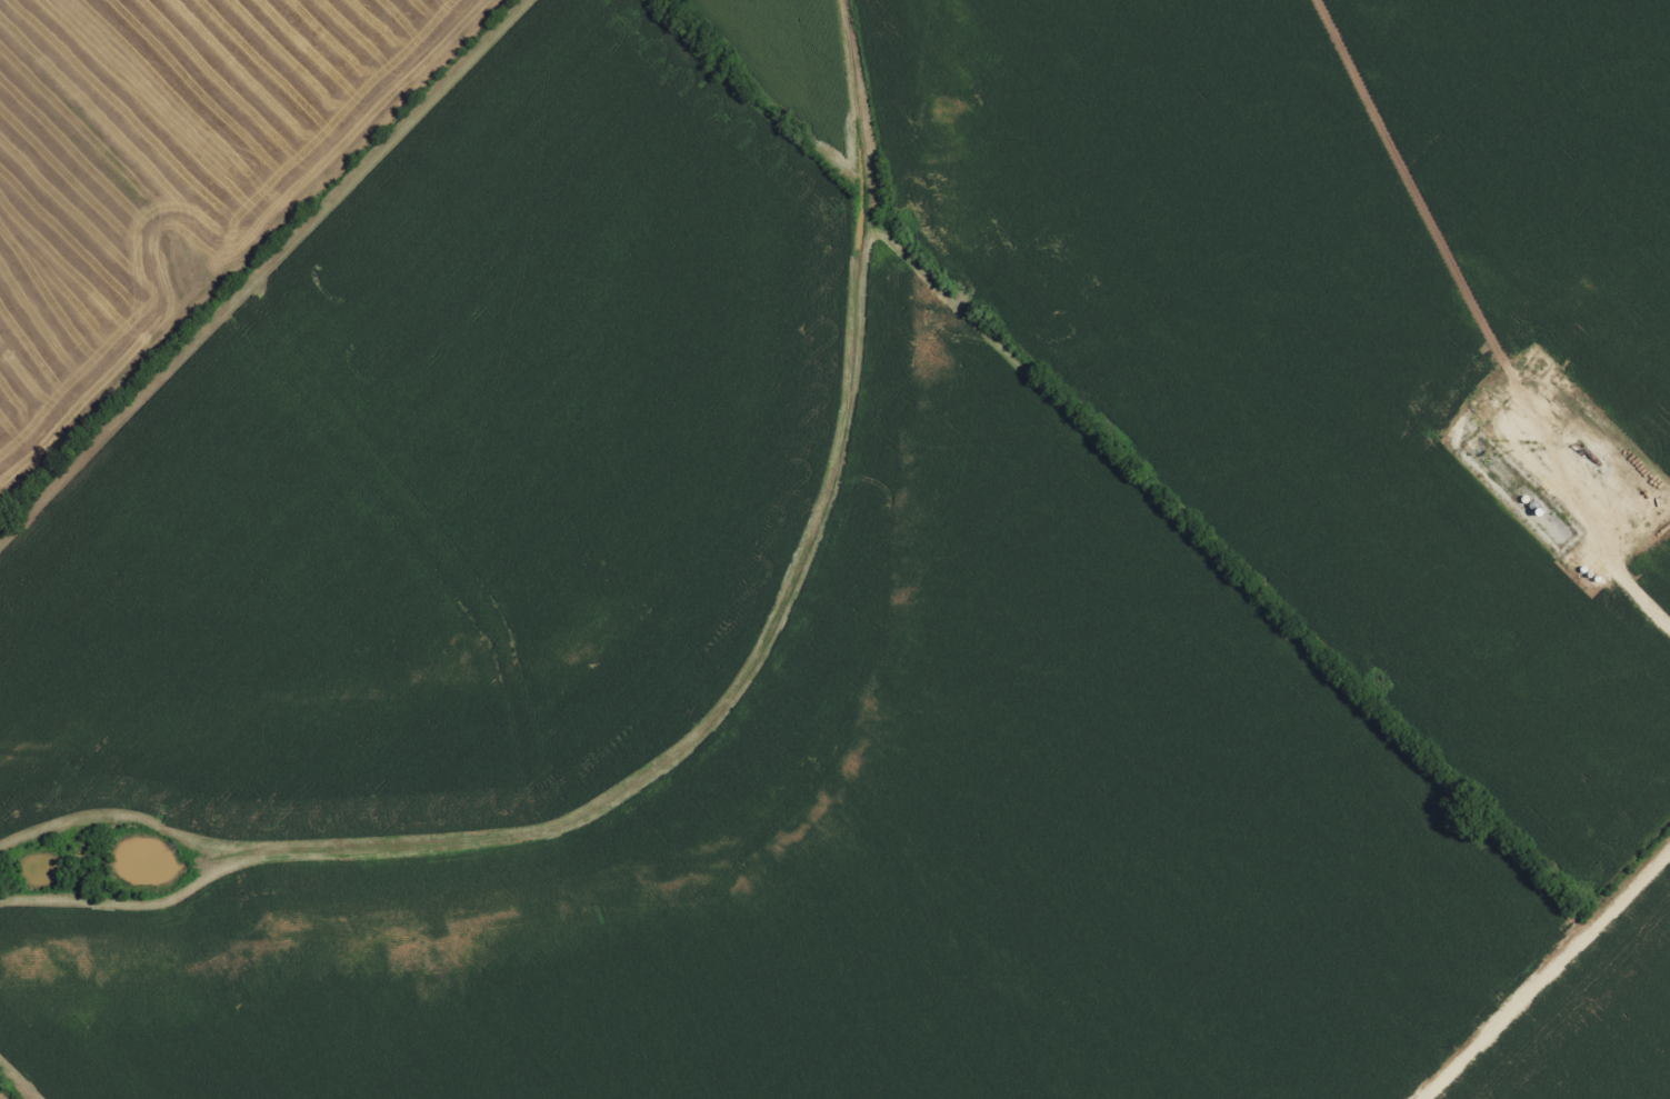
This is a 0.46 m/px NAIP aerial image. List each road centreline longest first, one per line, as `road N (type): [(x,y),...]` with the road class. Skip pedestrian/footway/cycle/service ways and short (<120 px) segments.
road 1 (residential): [(1456,1098),(1669,876)]

